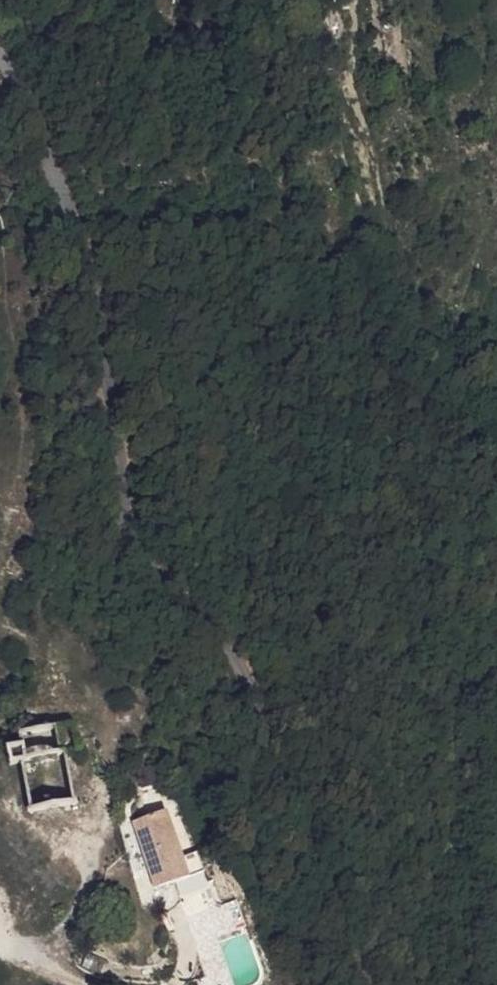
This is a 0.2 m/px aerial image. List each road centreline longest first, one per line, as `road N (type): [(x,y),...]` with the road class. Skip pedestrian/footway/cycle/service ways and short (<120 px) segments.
road 1 (track): [(0,68),(89,257),(125,476),(123,530),(137,566),(182,597),(242,673),(259,713),(269,791),(360,984)]

